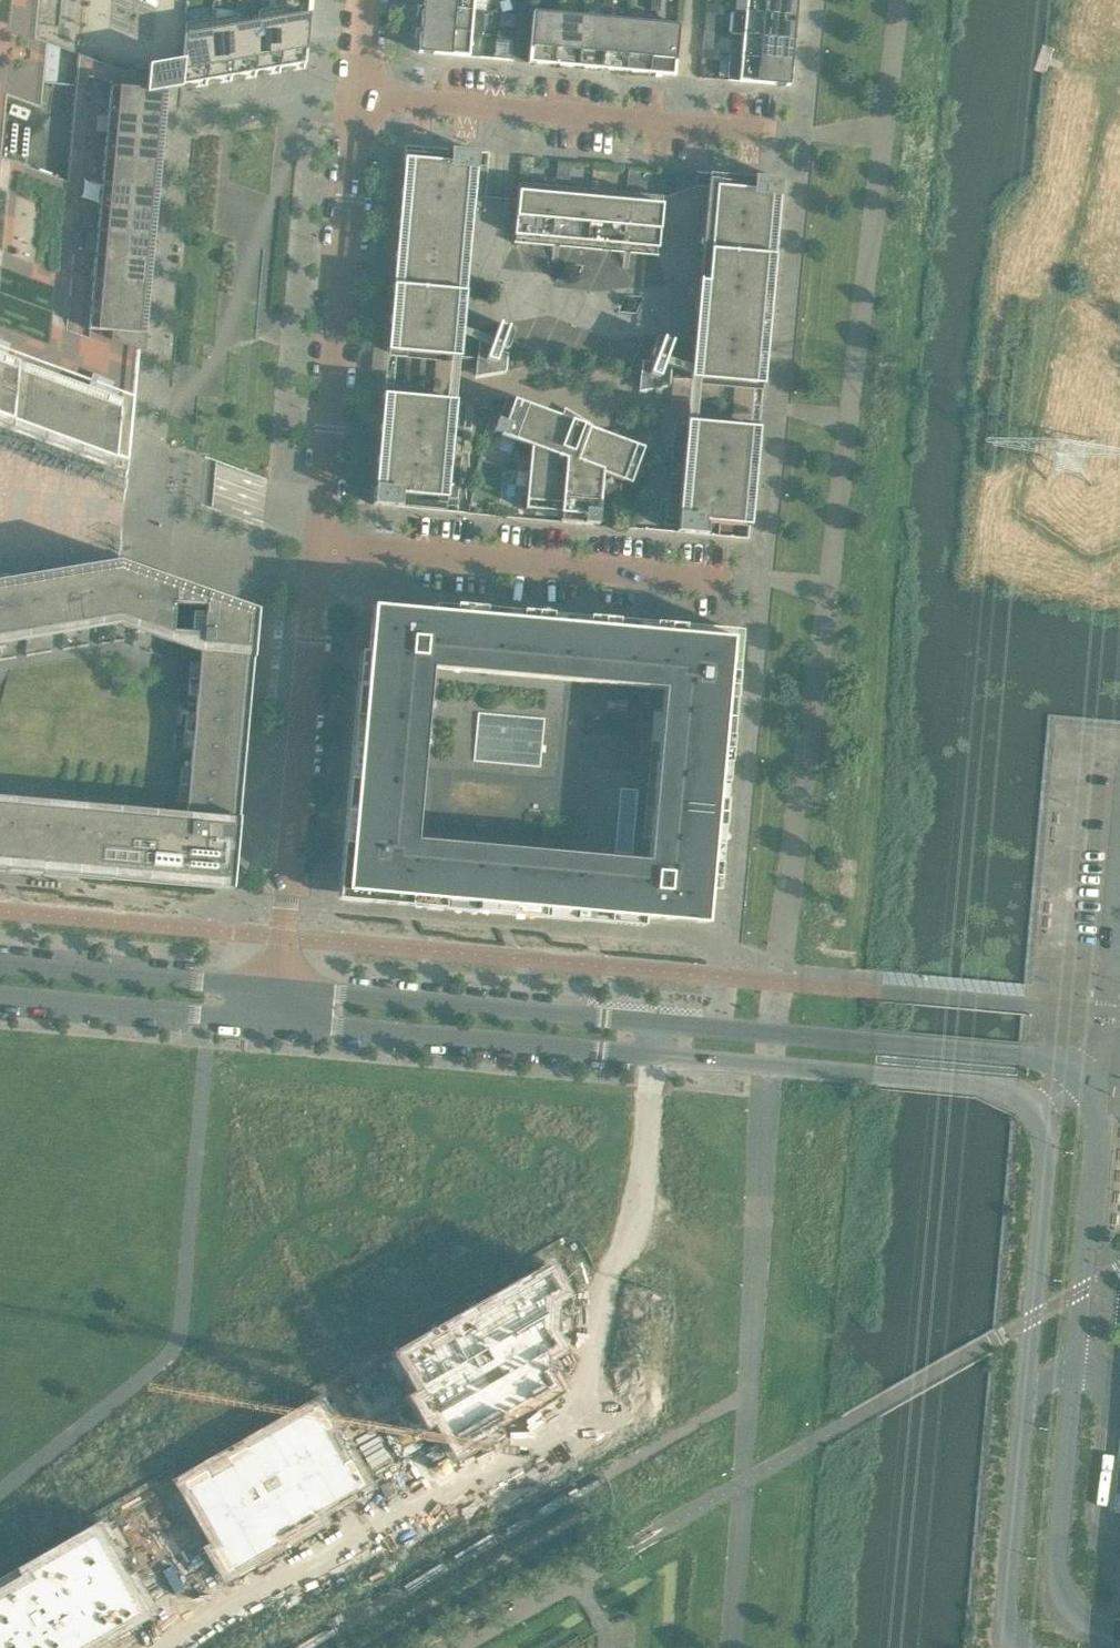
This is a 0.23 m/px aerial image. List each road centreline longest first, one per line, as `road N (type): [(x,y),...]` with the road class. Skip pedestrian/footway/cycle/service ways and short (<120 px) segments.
road 1 (tertiary): [(1119,1632),(1074,1619),(1058,1583),(1095,1122),(1088,1080),(1041,1057),(656,1022)]
road 2 (tertiary): [(654,1056),(977,1086),(1013,1096),(1035,1116),(1046,1170),(1007,1604),(1022,1647)]
road 3 (unclassified): [(317,545),(358,94)]
road 4 (unclassified): [(277,988),(317,545)]
road 5 (residential): [(358,94),(783,129)]
road 6 (residential): [(317,545),(731,580)]
road 7 (tertiary): [(274,1020),(654,1056)]
road 8 (tertiary): [(656,1022),(277,988)]
road 9 (tertiary): [(277,988),(0,962)]
road 10 (tertiary): [(0,995),(274,1020)]
road 11 (residential): [(451,1647),(646,1536)]

